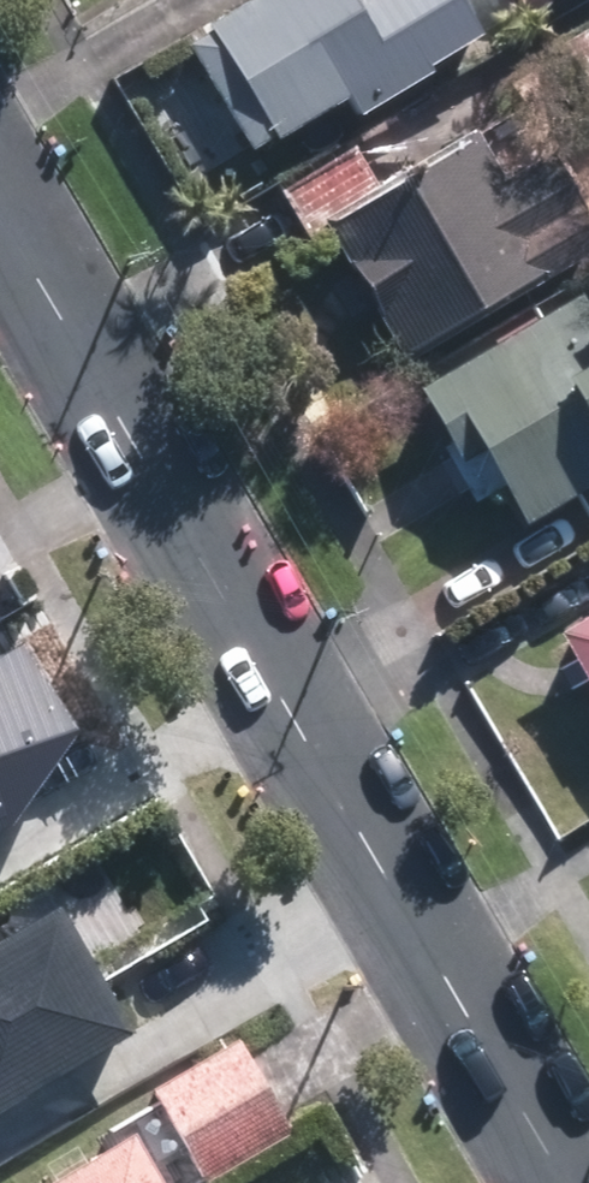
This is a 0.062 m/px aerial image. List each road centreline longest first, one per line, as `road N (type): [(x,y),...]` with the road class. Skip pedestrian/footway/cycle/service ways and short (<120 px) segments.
road 1 (residential): [(567,1182),(0,211)]

